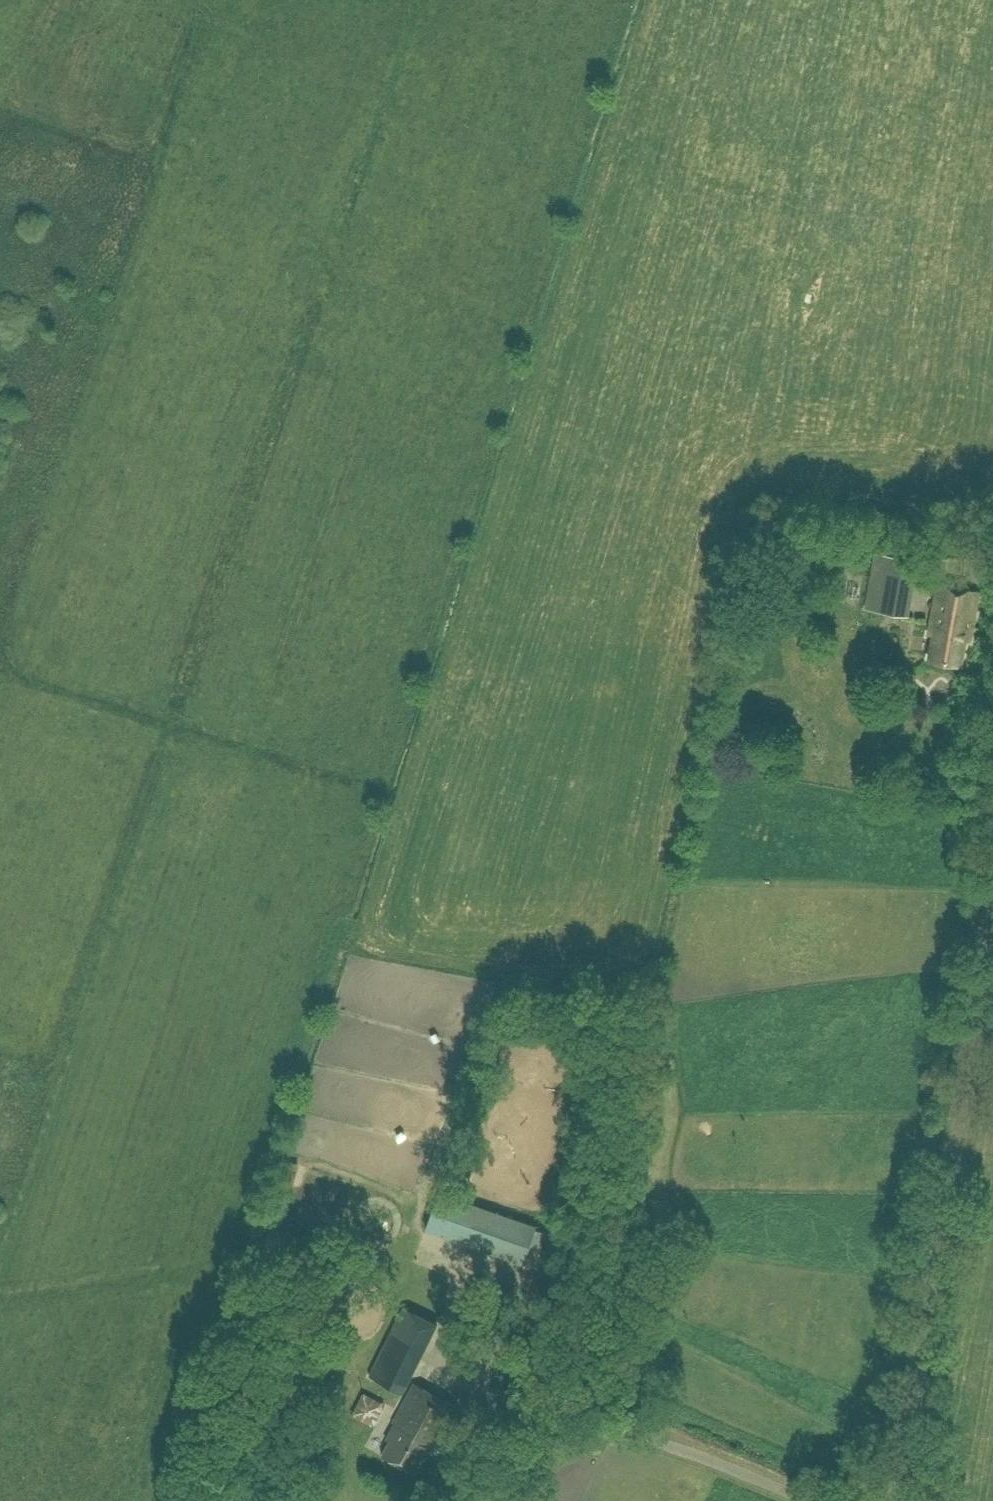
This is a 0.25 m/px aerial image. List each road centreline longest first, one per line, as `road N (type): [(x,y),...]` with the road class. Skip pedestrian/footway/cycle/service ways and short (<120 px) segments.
road 1 (tertiary): [(895,1500),(992,907)]

